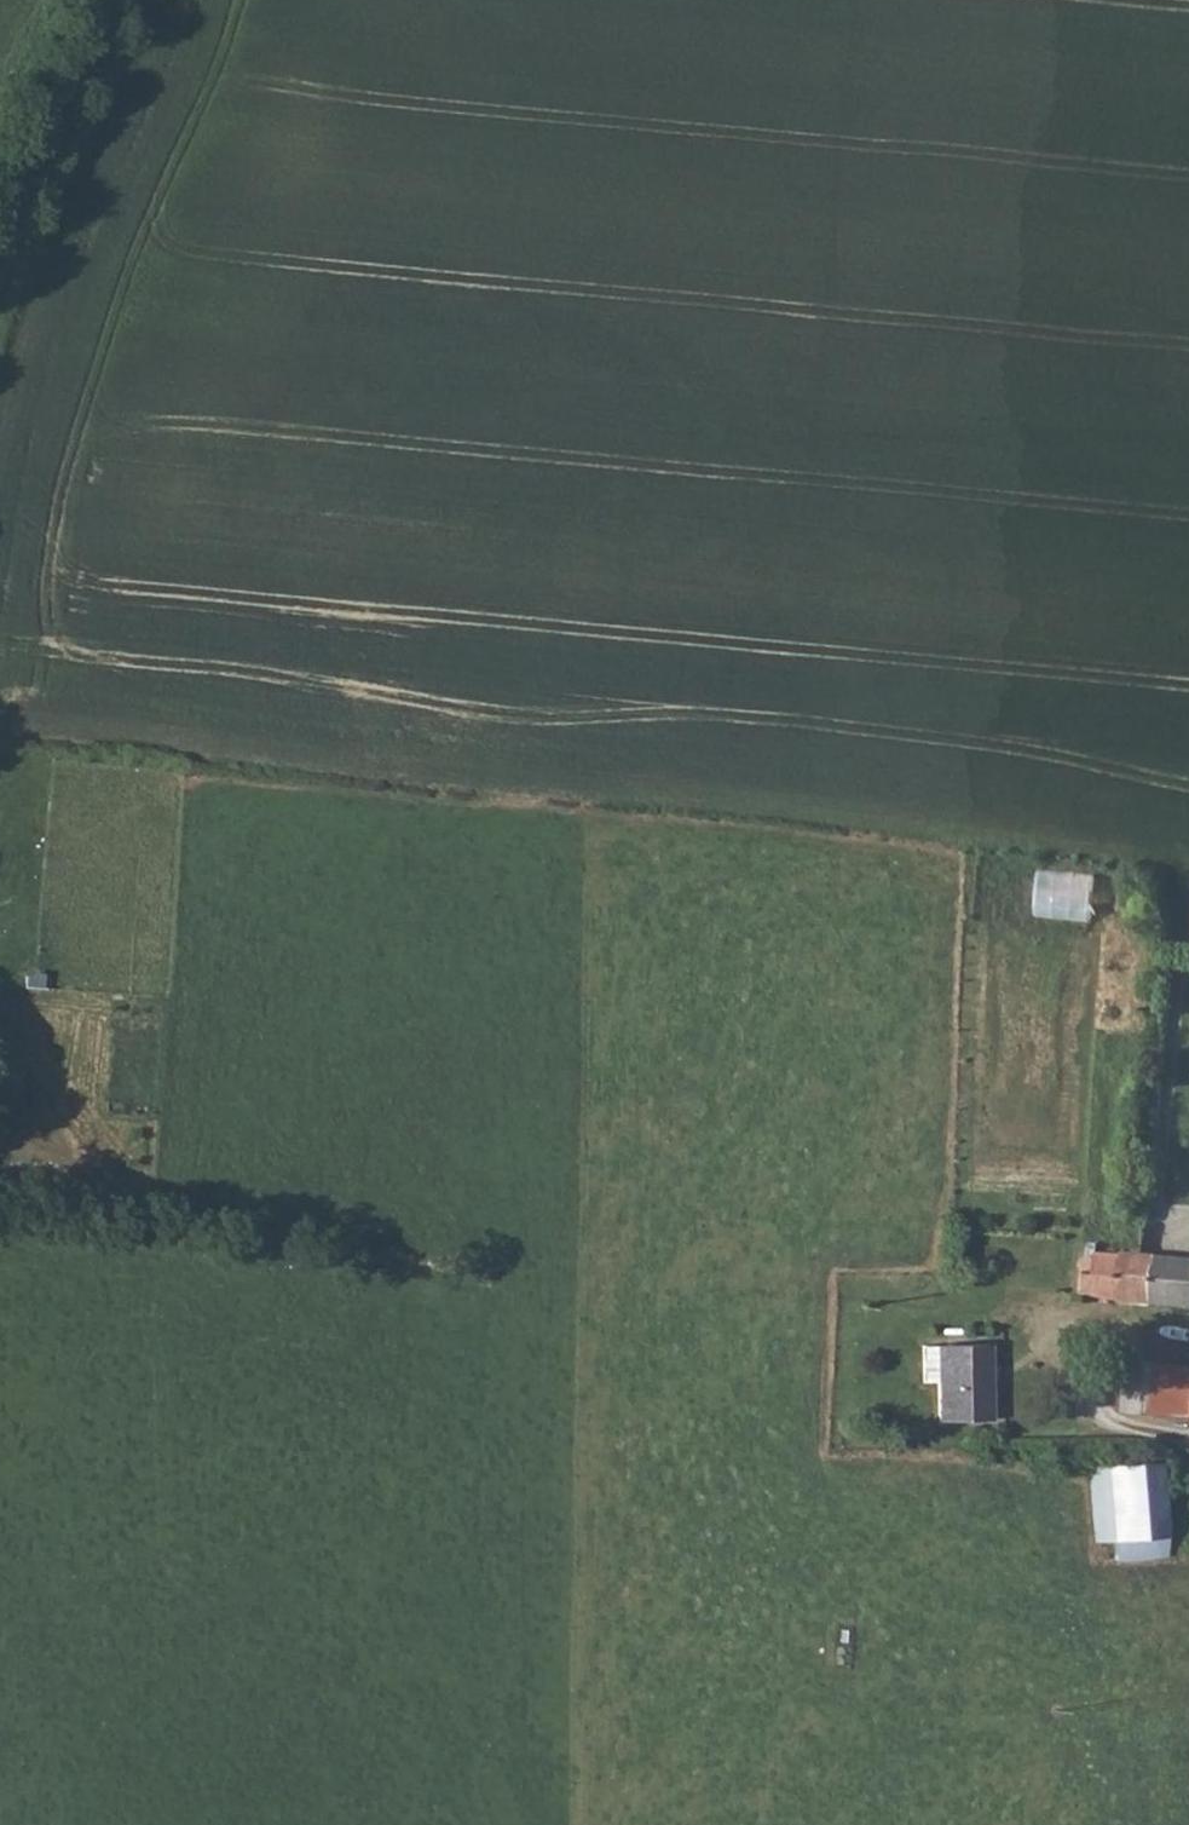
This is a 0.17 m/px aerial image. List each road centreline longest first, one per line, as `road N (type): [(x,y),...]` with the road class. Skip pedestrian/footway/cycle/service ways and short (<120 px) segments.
road 1 (track): [(97,0),(0,207)]

